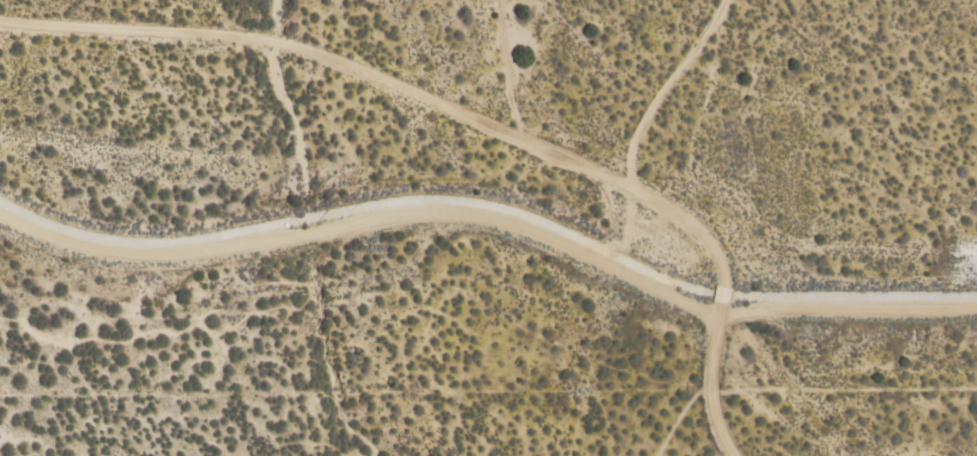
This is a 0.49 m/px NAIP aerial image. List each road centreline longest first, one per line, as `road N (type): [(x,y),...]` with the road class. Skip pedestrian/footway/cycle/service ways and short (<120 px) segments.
road 1 (track): [(0,147),(249,173),(452,176),(638,208),(699,248),(714,273),(717,307)]
road 2 (track): [(0,217),(111,251),(210,249),(394,216),(469,212),(520,223),(648,288),(717,307)]
road 3 (track): [(0,35),(287,56),(522,151),(638,208),(665,247),(688,240)]
road 4 (track): [(717,307),(976,306)]
road 5 (track): [(717,307),(710,369),(718,422),(741,455)]

